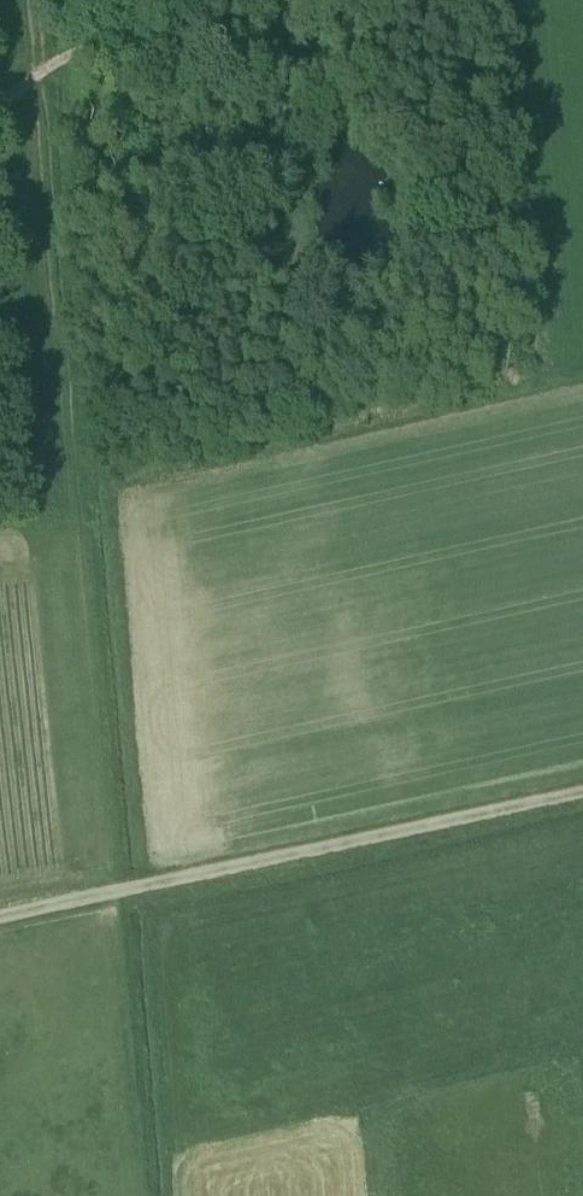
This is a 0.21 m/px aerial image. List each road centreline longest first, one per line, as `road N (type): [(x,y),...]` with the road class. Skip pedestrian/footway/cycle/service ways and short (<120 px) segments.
road 1 (track): [(0,920),(582,789)]

